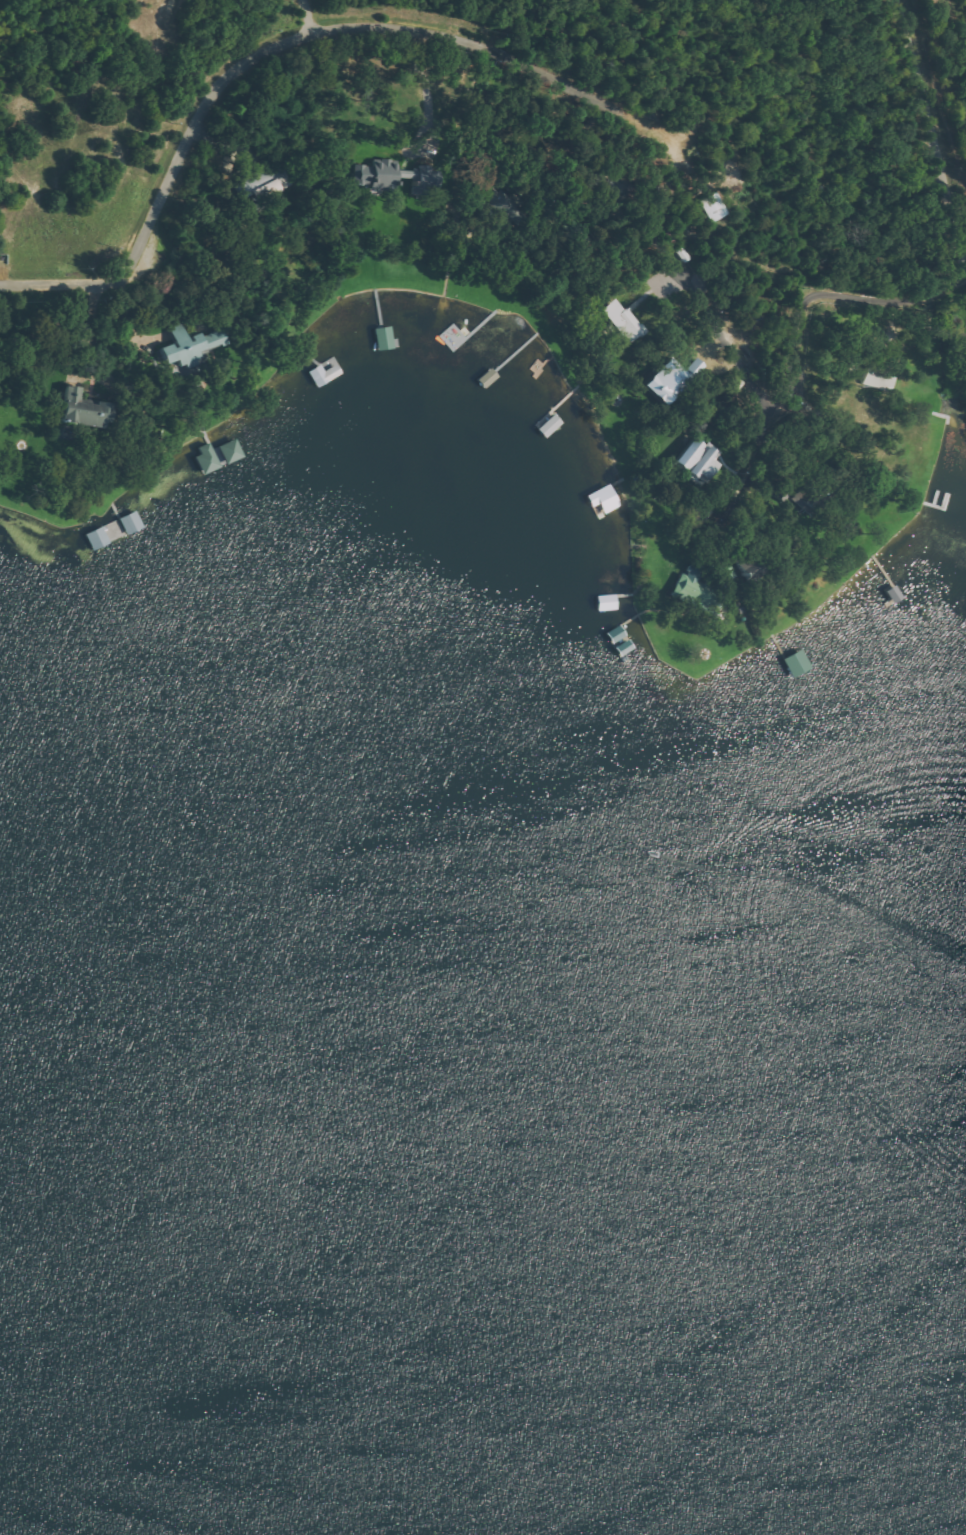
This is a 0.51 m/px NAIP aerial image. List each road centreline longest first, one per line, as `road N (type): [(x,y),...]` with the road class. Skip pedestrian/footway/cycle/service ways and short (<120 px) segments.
road 1 (residential): [(313,31),(222,85),(198,118),(122,279),(0,287)]
road 2 (residential): [(710,317),(773,405),(806,299),(818,292),(901,297),(963,221)]
road 3 (residential): [(304,0),(313,31),(415,31),(484,46),(615,109)]
road 4 (residential): [(963,221),(950,200),(897,0)]

